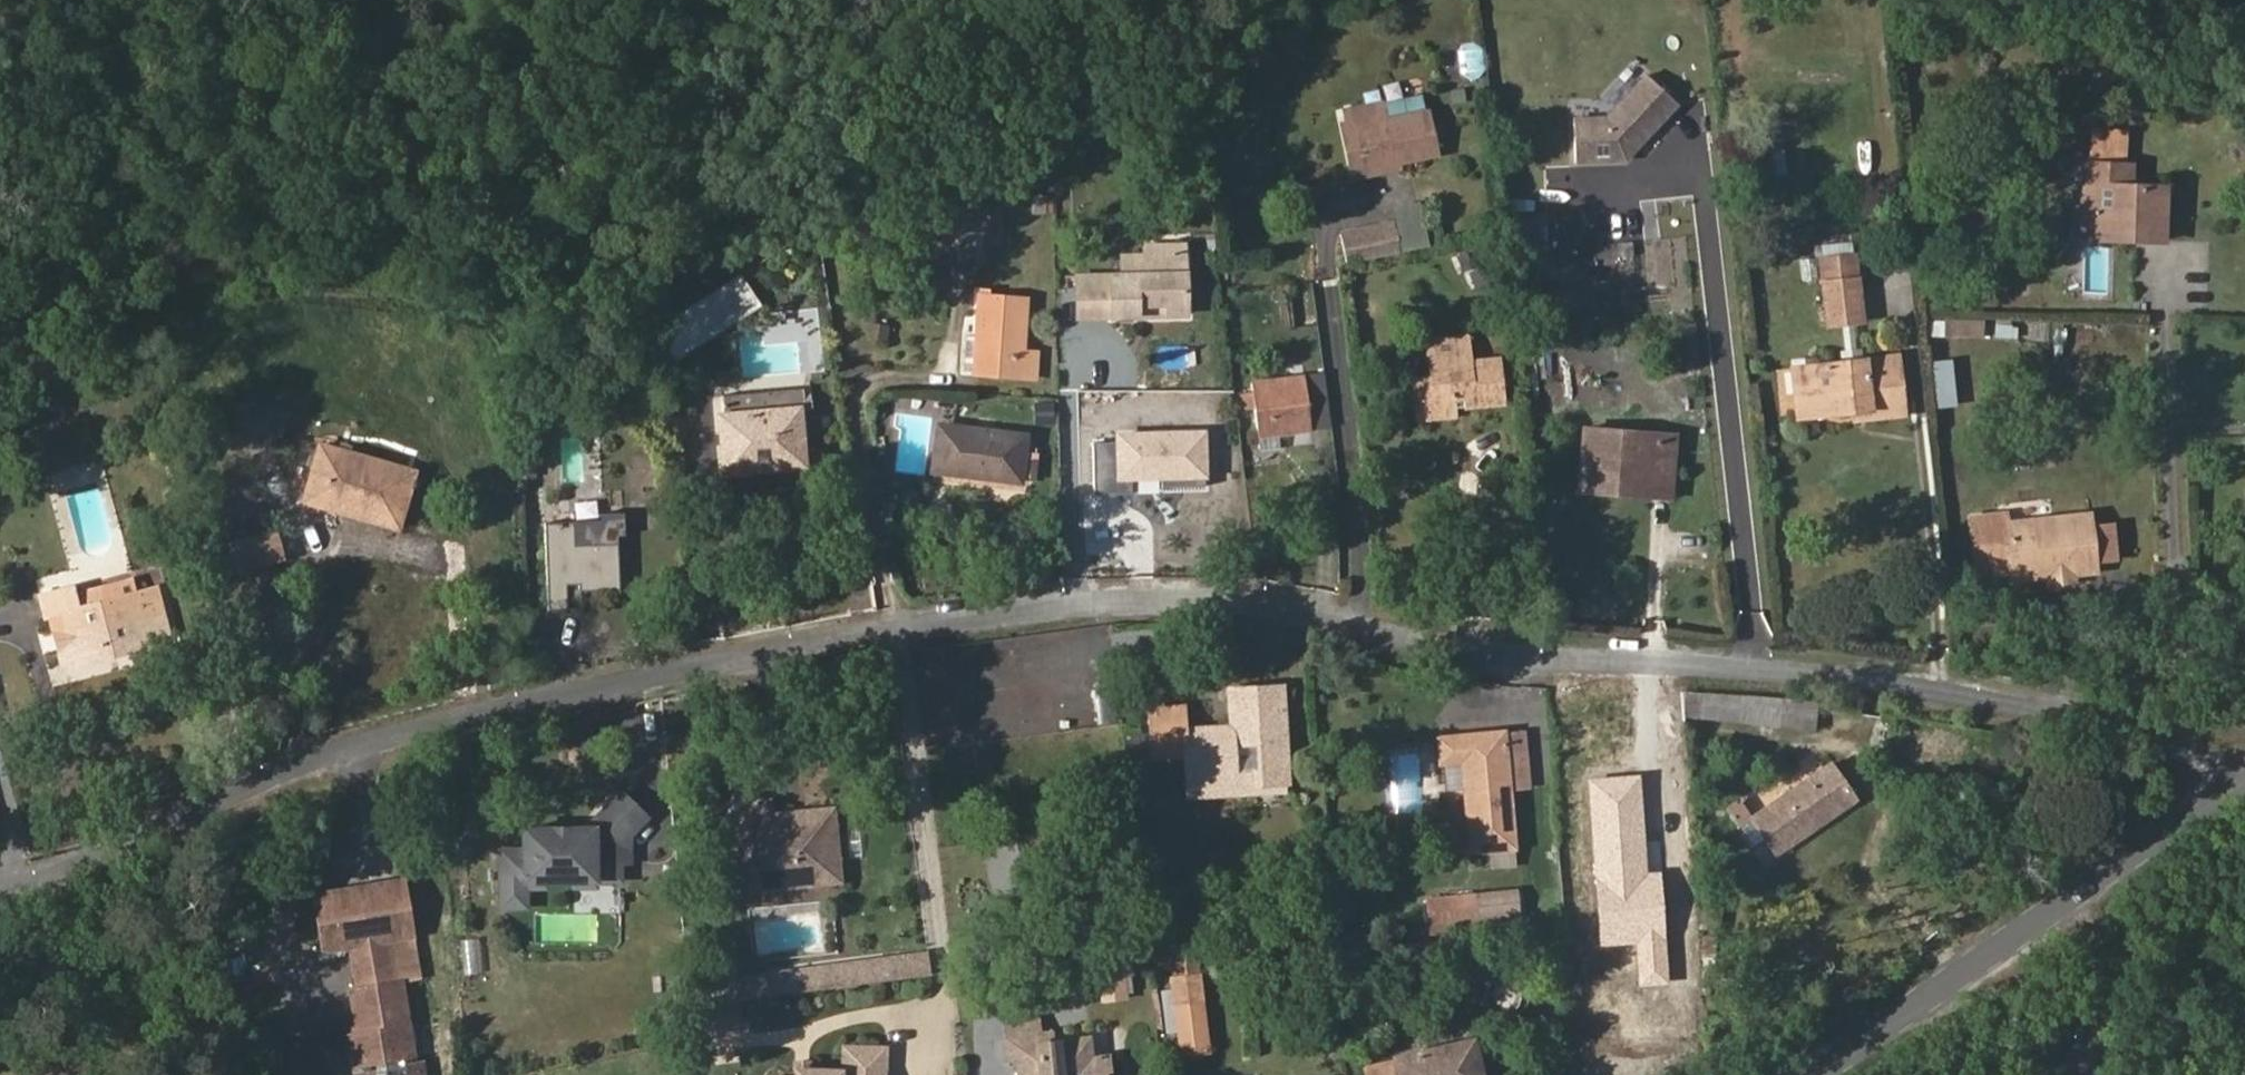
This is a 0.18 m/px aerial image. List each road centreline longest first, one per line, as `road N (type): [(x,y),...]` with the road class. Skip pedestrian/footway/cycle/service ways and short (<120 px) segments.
road 1 (residential): [(2227,785),(2196,760),(2153,741),(1896,686),(1511,657),(1231,603),(1134,602),(910,624),(438,721),(0,876)]
road 2 (secondary): [(2227,785),(1810,1074)]

